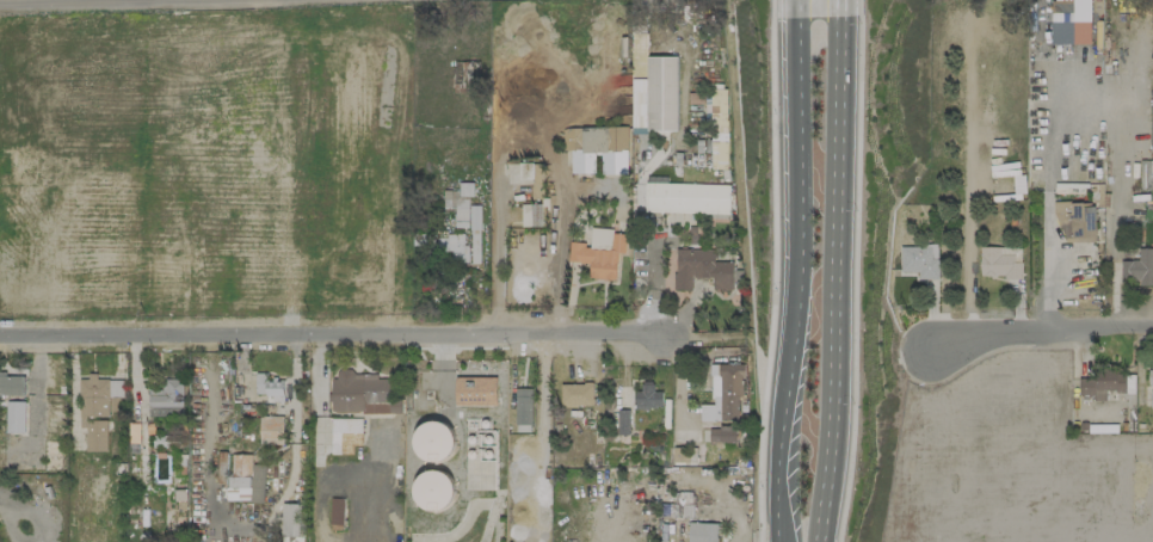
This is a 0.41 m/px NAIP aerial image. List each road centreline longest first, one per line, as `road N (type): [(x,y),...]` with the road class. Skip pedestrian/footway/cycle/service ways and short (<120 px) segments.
road 1 (residential): [(0,339),(674,335)]
road 2 (secondary): [(819,541),(837,367),(840,18)]
road 3 (residential): [(933,345),(1044,329),(1152,331)]
road 4 (secondary): [(797,18),(794,205)]
road 5 (secondary): [(794,205),(782,377)]

